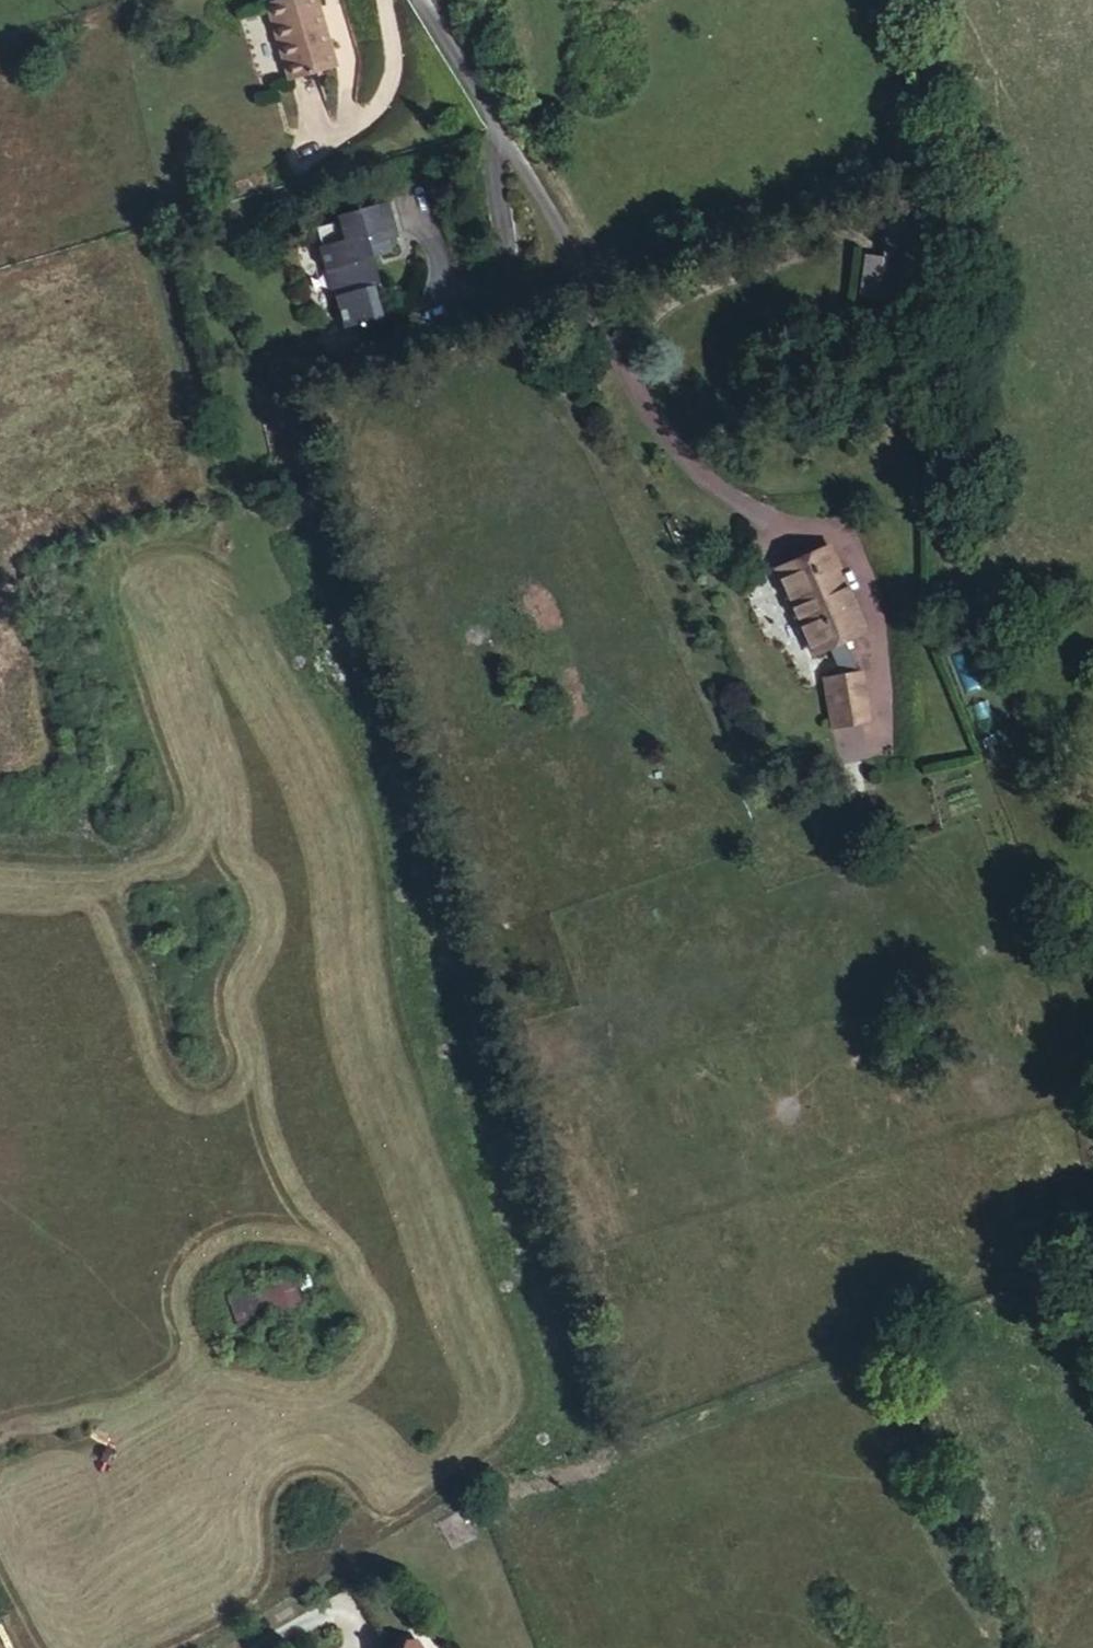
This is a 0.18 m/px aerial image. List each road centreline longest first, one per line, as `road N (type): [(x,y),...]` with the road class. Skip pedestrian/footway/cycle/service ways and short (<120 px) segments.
road 1 (residential): [(421,0),(601,293)]

